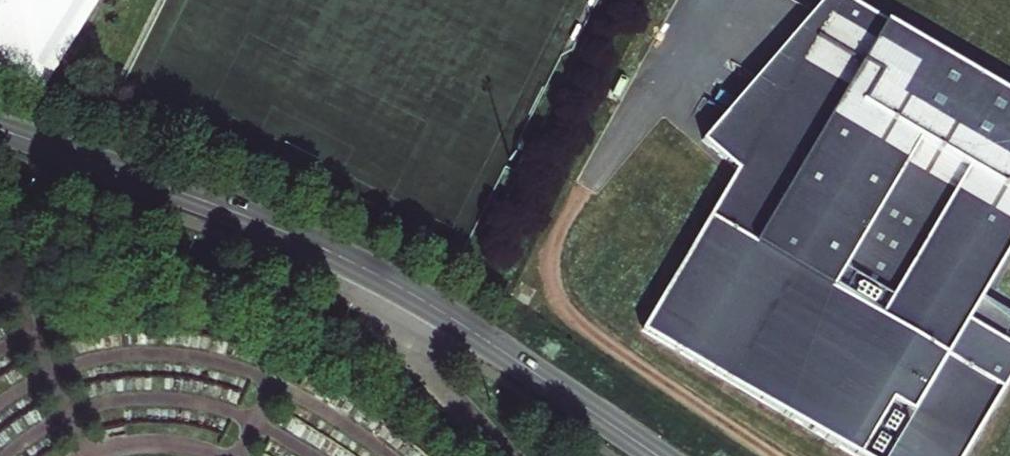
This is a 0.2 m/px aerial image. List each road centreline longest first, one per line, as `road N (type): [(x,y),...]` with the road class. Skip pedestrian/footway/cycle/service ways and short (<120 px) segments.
road 1 (tertiary): [(0,128),(347,259),(463,324),(659,455)]

